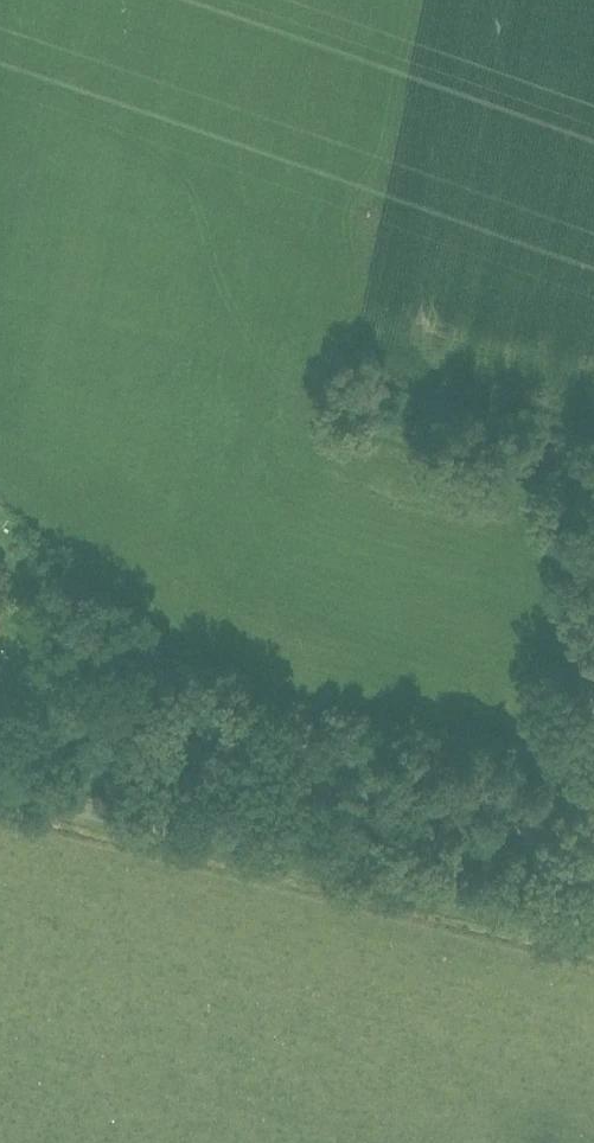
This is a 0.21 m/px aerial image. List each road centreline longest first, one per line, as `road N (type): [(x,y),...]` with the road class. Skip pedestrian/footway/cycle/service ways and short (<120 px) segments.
road 1 (unclassified): [(593,934),(0,787)]

